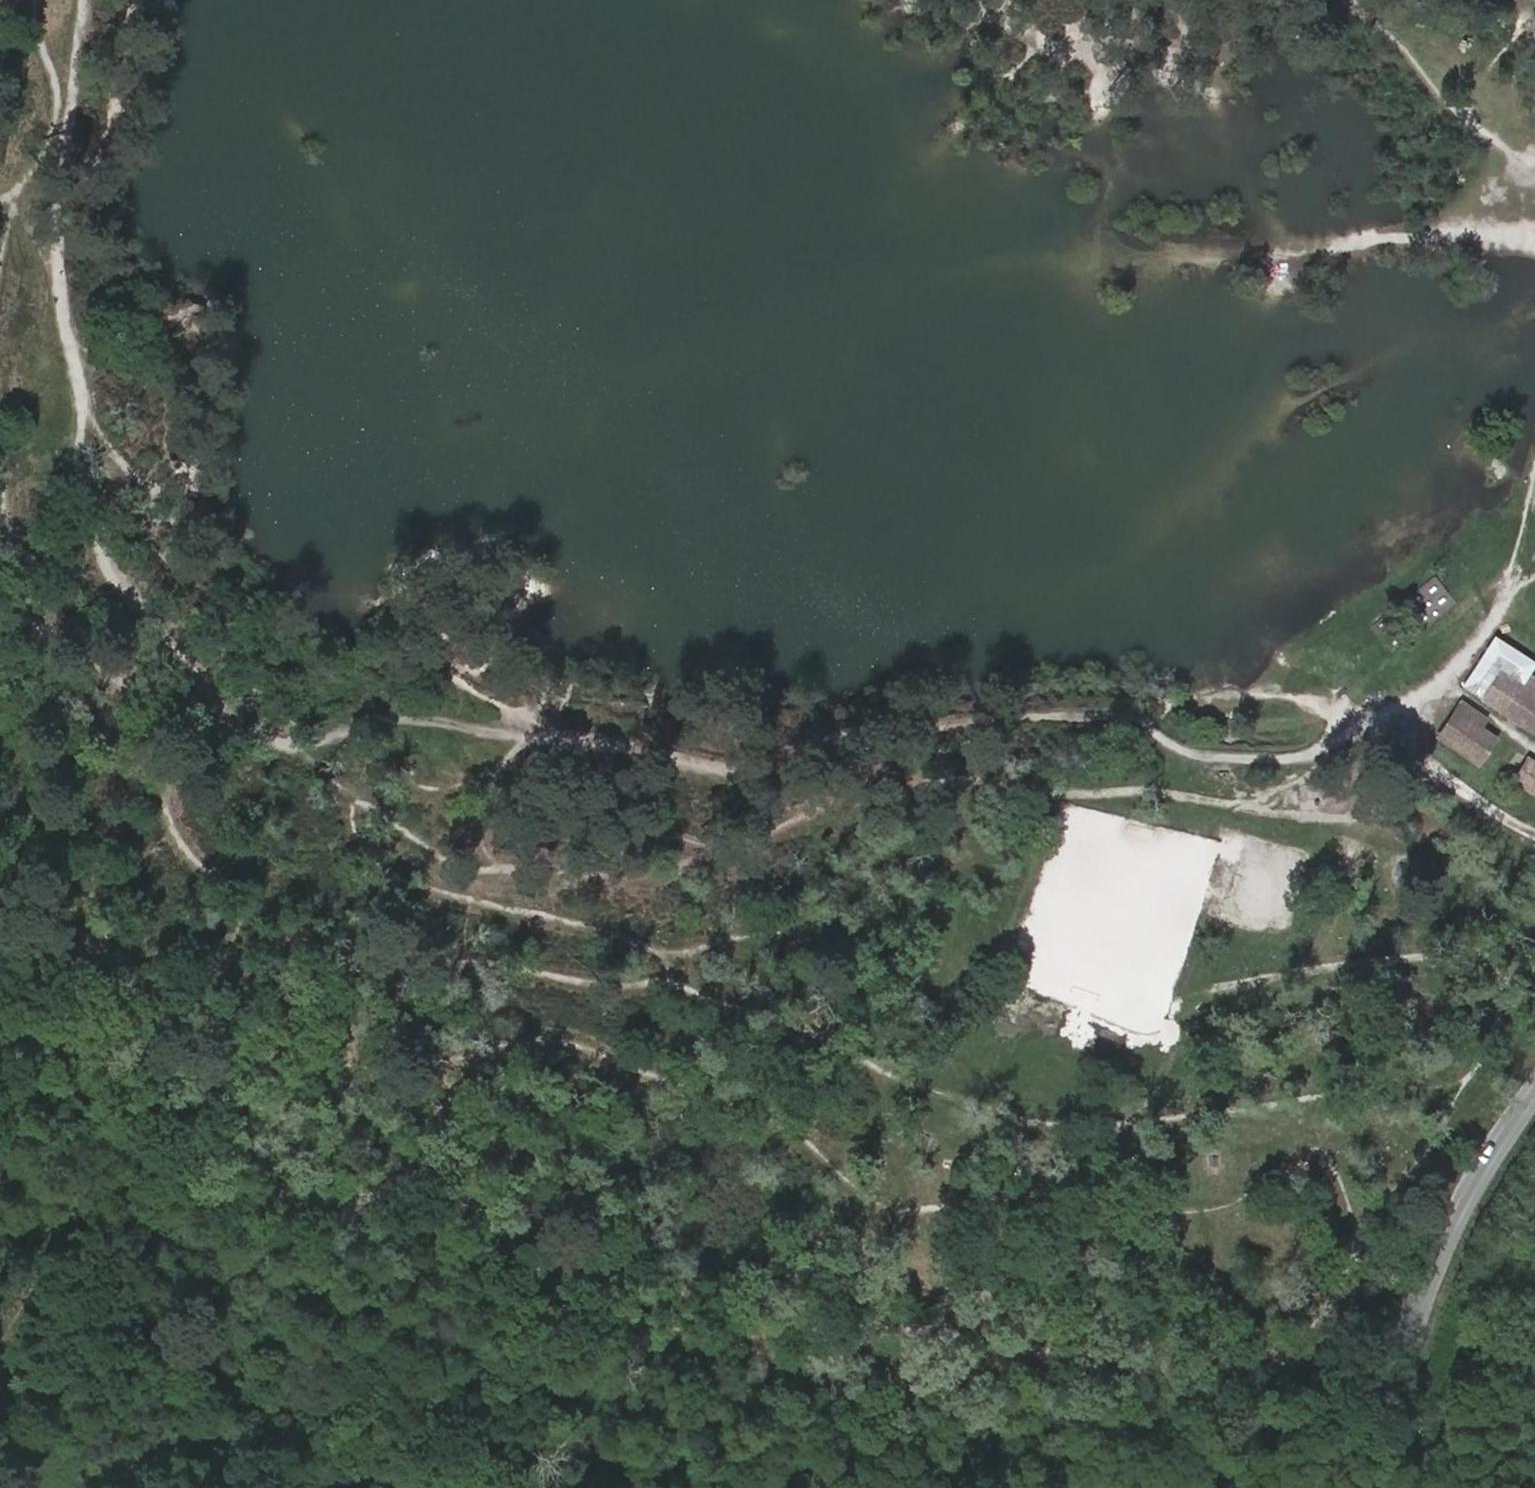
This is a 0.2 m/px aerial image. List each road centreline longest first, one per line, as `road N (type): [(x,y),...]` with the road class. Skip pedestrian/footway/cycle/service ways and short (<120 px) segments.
road 1 (unclassified): [(1534,1090),(1473,1185),(1441,1255),(1376,1487)]

